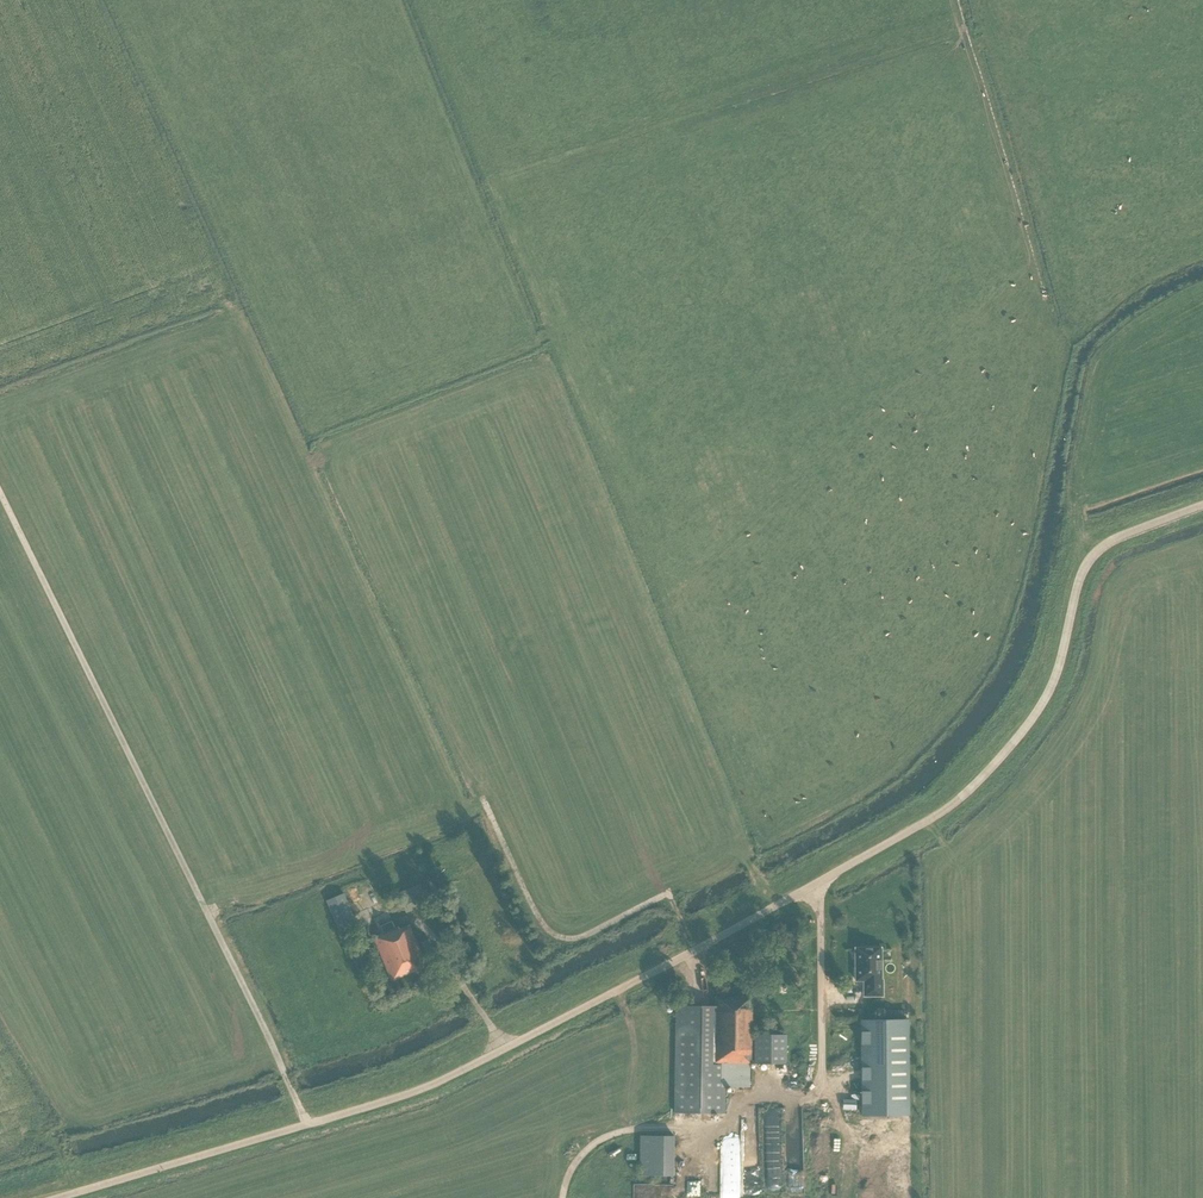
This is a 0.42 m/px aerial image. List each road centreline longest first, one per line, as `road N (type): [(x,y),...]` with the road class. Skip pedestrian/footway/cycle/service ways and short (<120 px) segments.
road 1 (unclassified): [(1202,506),(1105,543),(1079,583),(1043,706),(948,808),(459,1074),(56,1197)]
road 2 (track): [(306,1124),(0,492)]
road 3 (track): [(693,947),(664,897),(584,936),(545,935),(482,802)]

